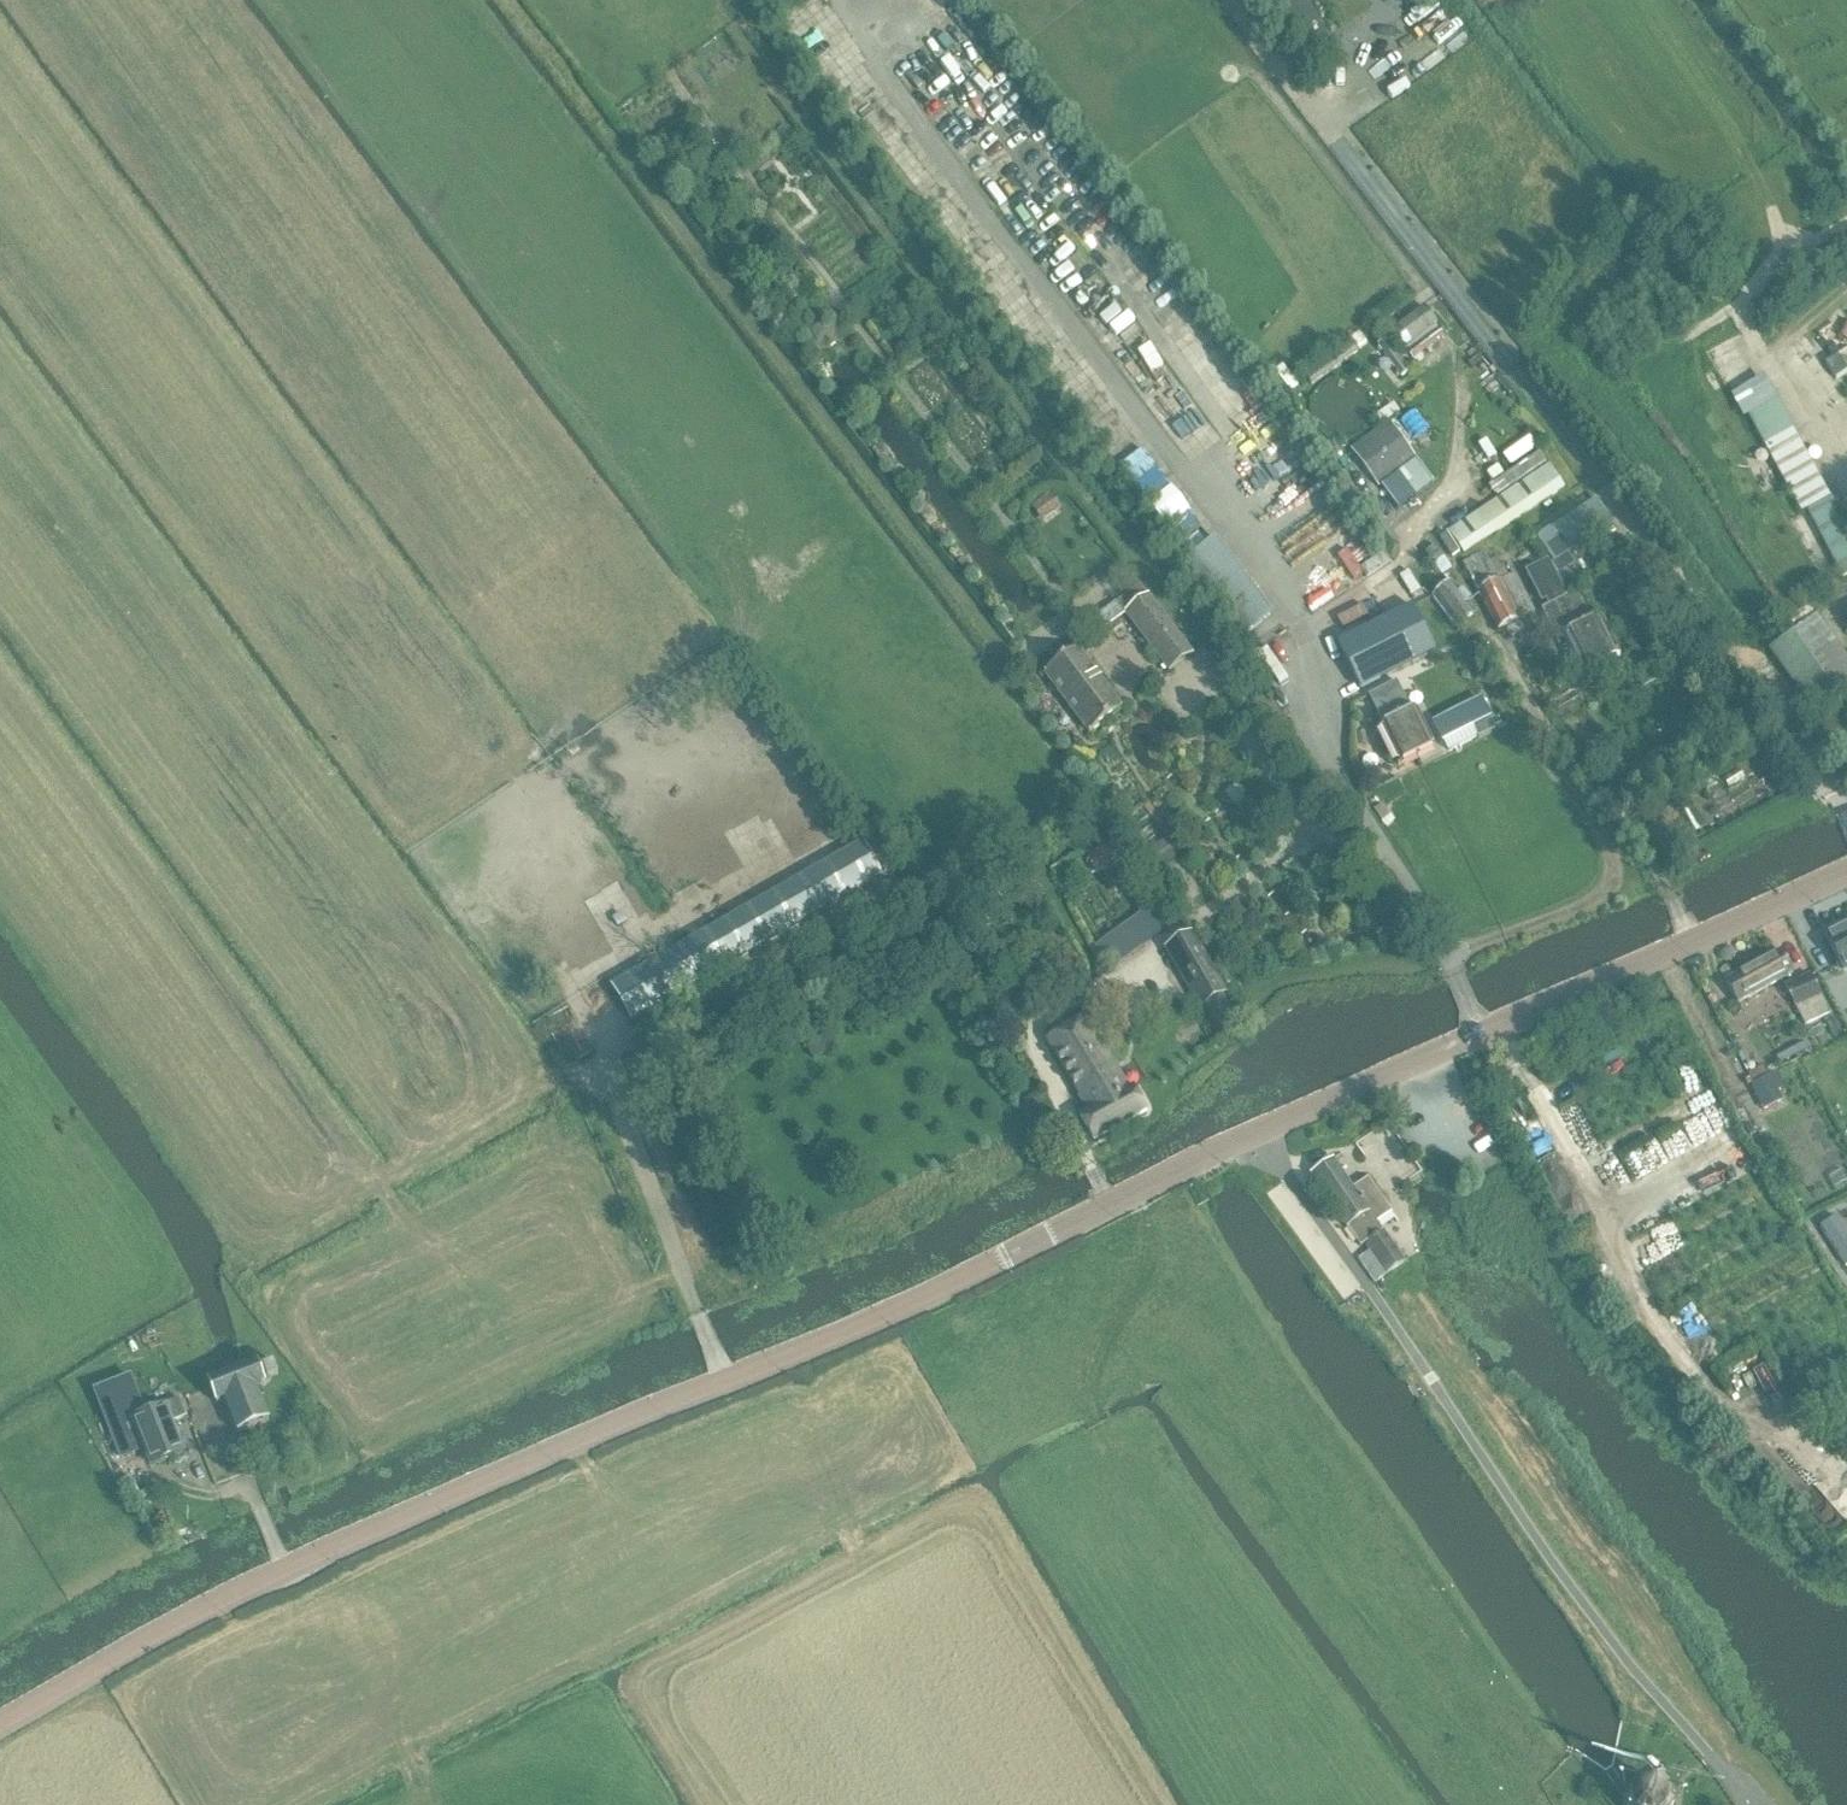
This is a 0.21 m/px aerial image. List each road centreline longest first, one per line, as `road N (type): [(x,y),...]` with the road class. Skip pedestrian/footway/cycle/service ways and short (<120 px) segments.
road 1 (tertiary): [(0,1724),(173,1624),(285,1570),(892,1313),(1255,1133),(1846,870)]
road 2 (track): [(1448,959),(1597,901),(1612,876),(1610,847),(1430,609)]
road 3 (track): [(616,1043),(956,848)]

